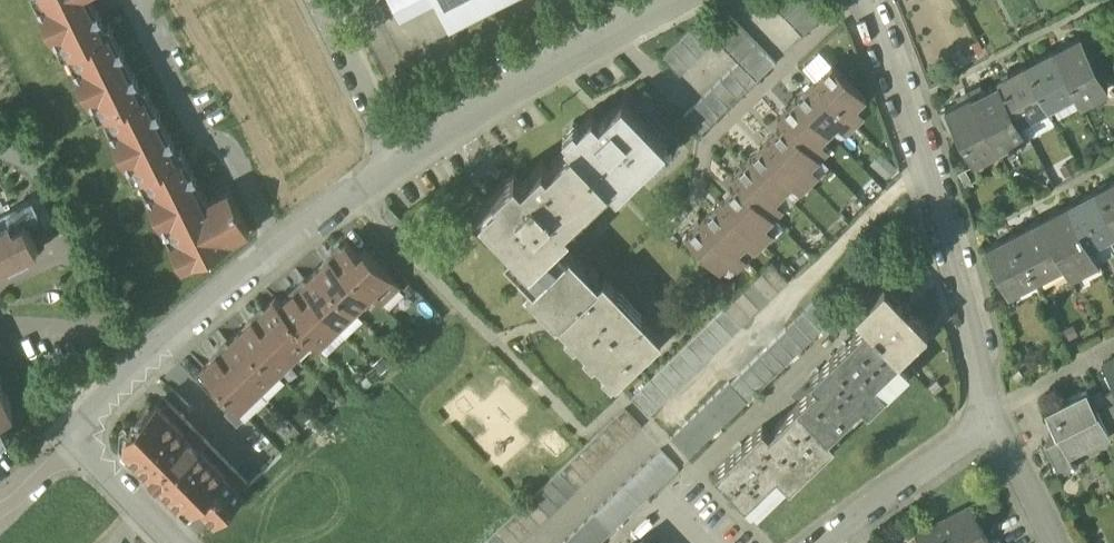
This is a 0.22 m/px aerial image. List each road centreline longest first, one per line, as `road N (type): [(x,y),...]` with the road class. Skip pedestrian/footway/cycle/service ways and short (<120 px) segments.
road 1 (residential): [(1000,428),(928,171),(865,0)]
road 2 (residential): [(684,0),(396,160)]
road 3 (residential): [(281,244),(236,161),(186,121),(128,0)]
road 4 (residential): [(281,244),(67,433)]
road 5 (residential): [(840,542),(1000,428)]
road 6 (residential): [(396,160),(323,0)]
road 7 (residential): [(67,433),(172,542)]
road 8 (residential): [(396,160),(281,244)]
road 9 (residential): [(1055,542),(1000,428)]

